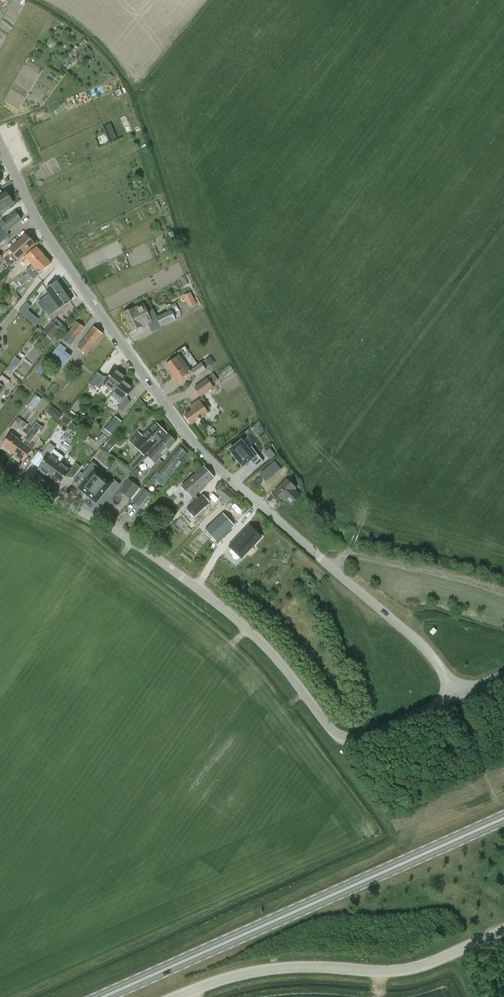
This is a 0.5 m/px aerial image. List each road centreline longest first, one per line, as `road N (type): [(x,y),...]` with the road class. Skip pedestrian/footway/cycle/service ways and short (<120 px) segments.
road 1 (unclassified): [(456,693),(347,740),(214,598),(122,531),(0,468)]
road 2 (primary): [(503,817),(104,996)]
road 3 (residential): [(201,450),(78,284),(0,148)]
road 4 (unclassified): [(179,996),(299,965),(423,968),(503,934)]
road 5 (unclassified): [(336,567),(201,450)]
road 6 (unclassified): [(336,567),(347,557),(503,594)]
road 7 (unclassified): [(456,693),(433,658),(336,567)]

